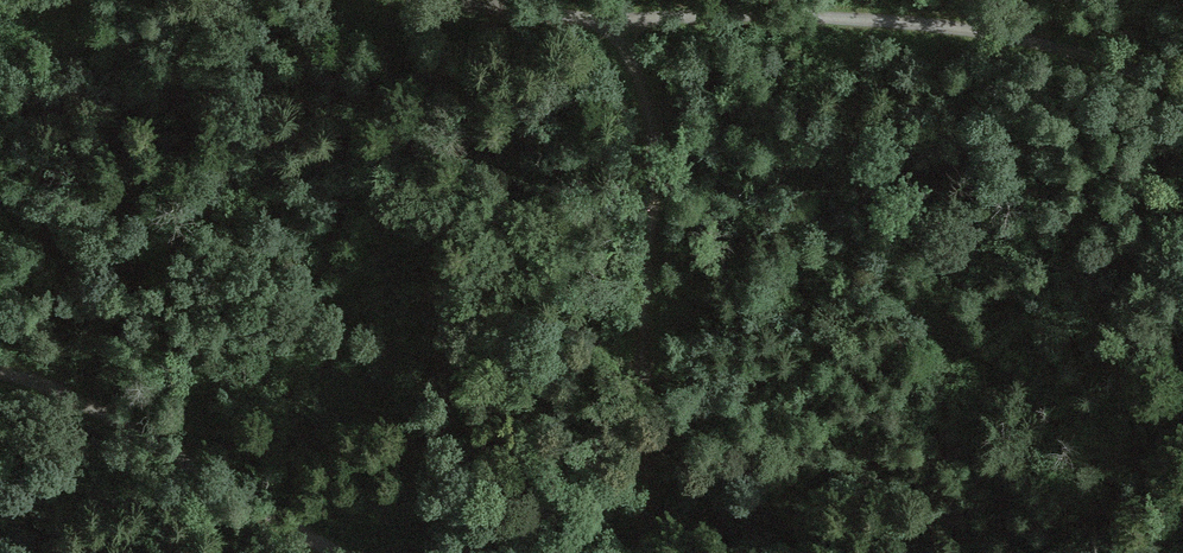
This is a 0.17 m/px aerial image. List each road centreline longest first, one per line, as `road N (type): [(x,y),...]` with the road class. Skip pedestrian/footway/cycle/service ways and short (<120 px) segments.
road 1 (track): [(1182,83),(1146,65),(918,22),(496,23),(394,0)]
road 2 (track): [(626,27),(646,181),(639,552)]
road 3 (track): [(0,380),(17,378),(123,444),(261,552)]

